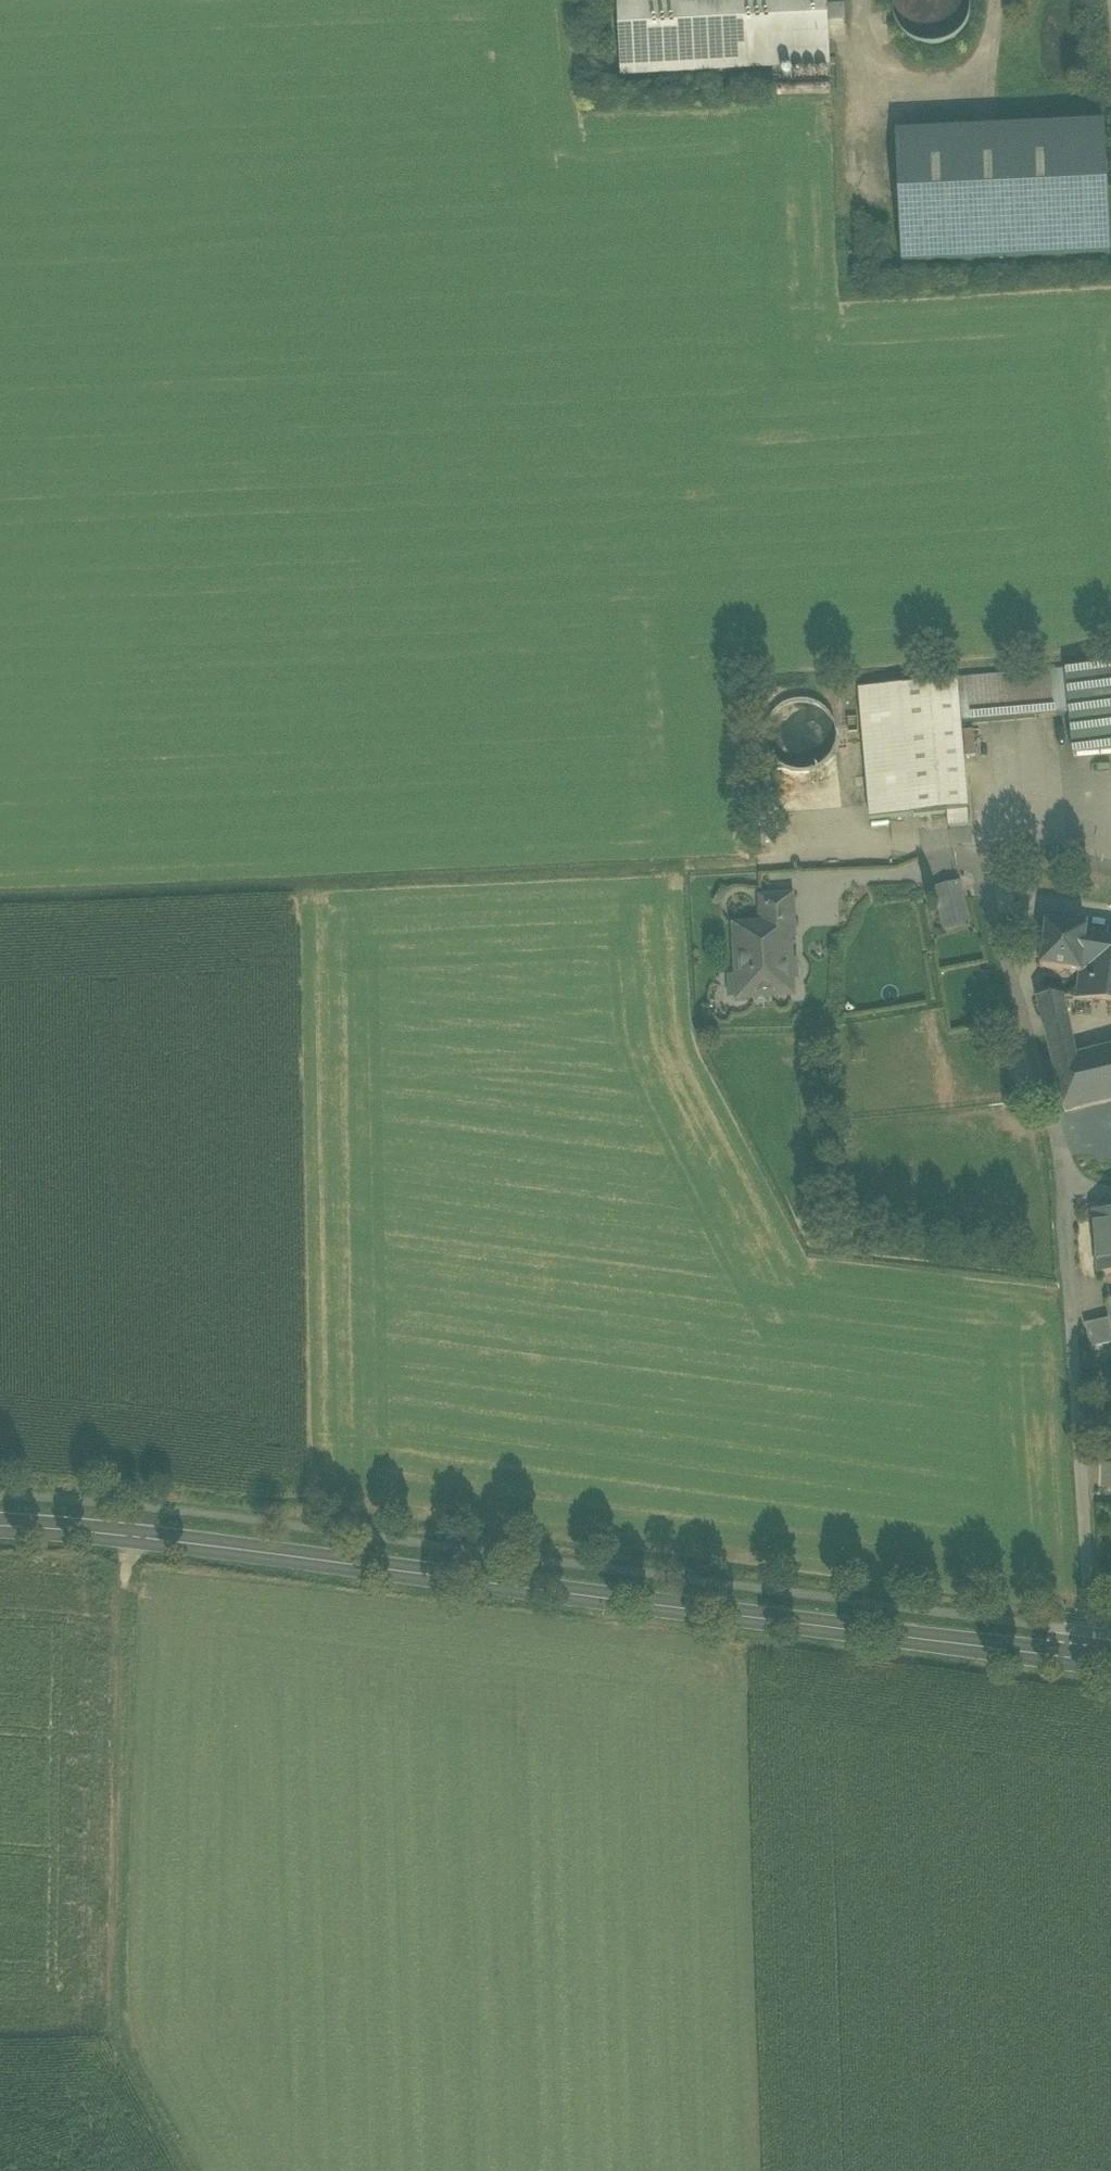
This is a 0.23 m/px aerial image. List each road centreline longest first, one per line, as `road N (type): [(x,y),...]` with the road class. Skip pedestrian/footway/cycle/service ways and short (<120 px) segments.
road 1 (tertiary): [(0,1523),(1085,1658)]
road 2 (residential): [(1110,1190),(1062,1181),(1089,1592),(1085,1658)]

